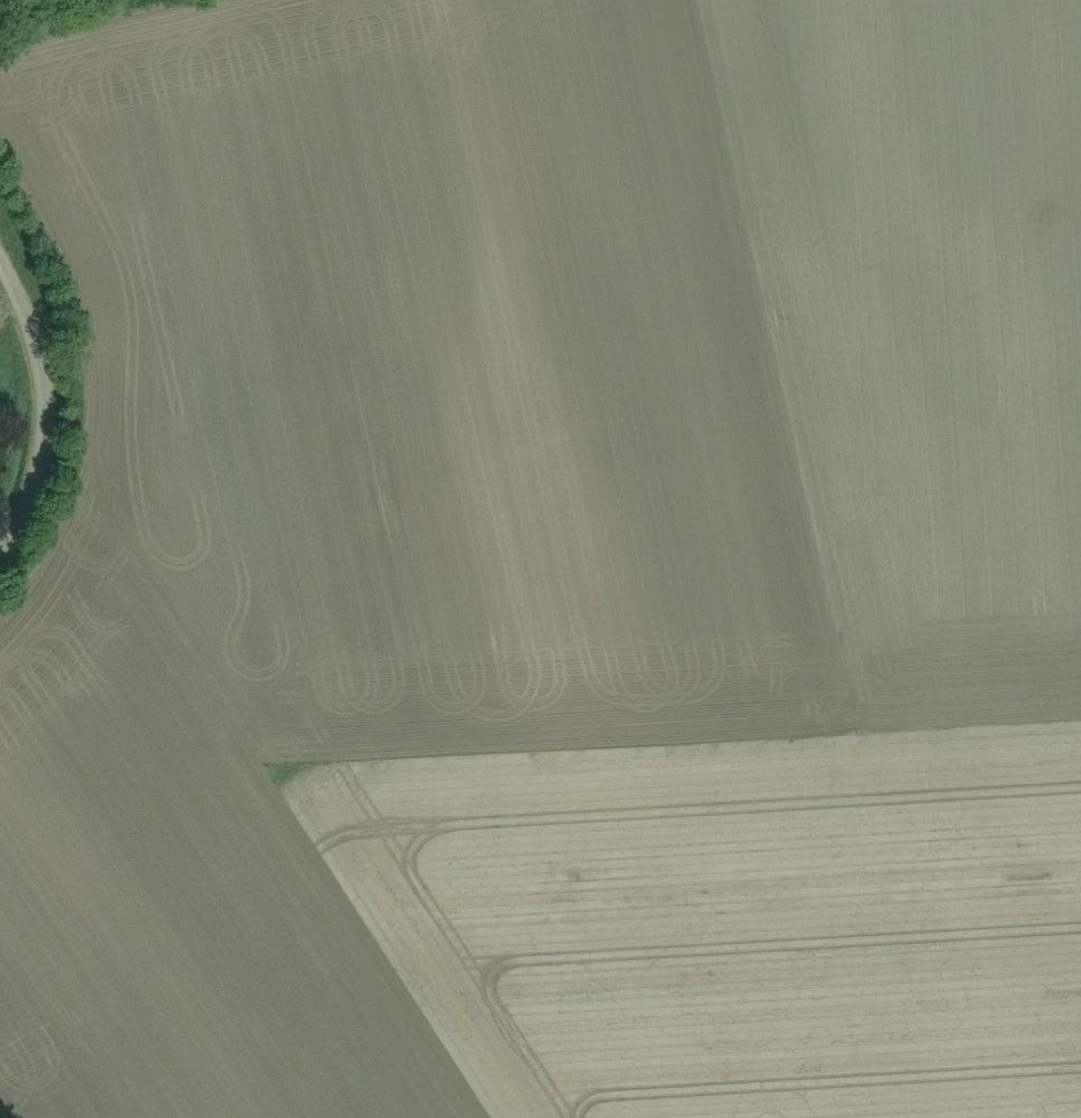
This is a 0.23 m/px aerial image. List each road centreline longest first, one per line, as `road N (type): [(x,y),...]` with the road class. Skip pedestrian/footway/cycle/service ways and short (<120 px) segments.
road 1 (residential): [(0,562),(37,485),(46,408),(34,338),(0,262)]

